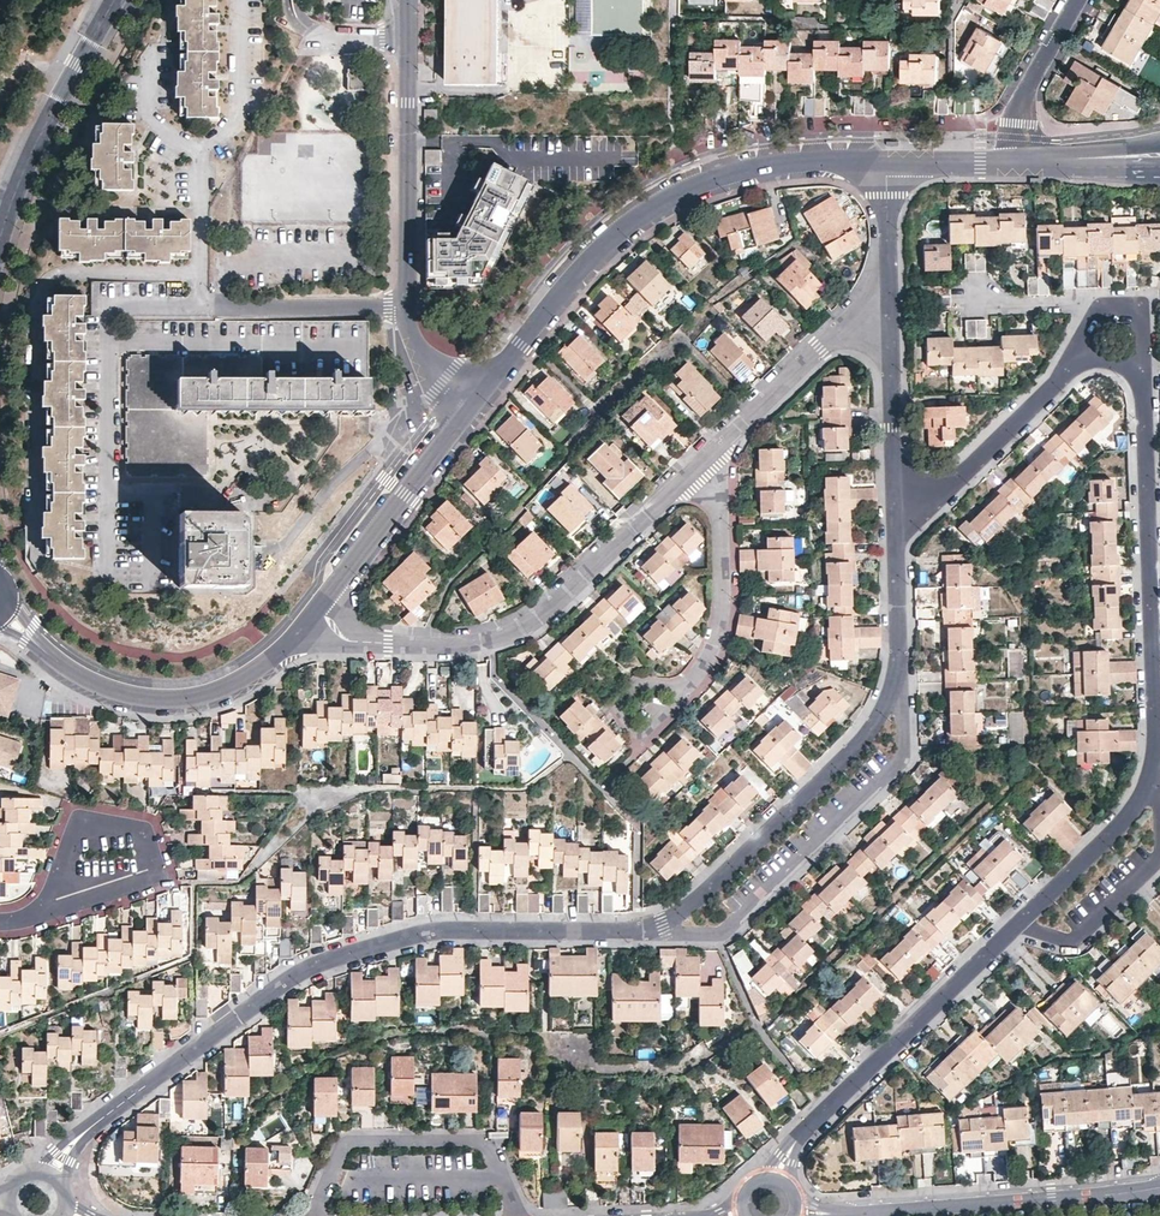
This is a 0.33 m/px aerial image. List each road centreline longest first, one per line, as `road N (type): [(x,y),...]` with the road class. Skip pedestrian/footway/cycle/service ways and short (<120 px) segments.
road 1 (residential): [(779,1177),(823,1113),(1108,839),(1155,776),(1146,391),(1136,373),(1110,361),(1082,363),(946,488),(897,502)]
road 2 (residential): [(897,502),(894,699),(863,742),(664,927),(476,928),(354,950),(297,974),(98,1122)]
road 3 (residential): [(888,161),(737,172),(654,205),(615,235),(470,409)]
road 4 (residential): [(695,471),(566,595),(494,639),(466,646),(369,642),(319,609)]
road 5 (residential): [(319,609),(268,667),(236,685),(205,697),(144,700),(68,667),(4,613)]
road 6 (residential): [(197,306),(105,303),(103,572)]
road 7 (residential): [(799,1210),(1159,1184)]
road 8 (residential): [(409,0),(409,307)]
road 9 (residential): [(0,243),(33,152),(115,0)]
road 10 (residential): [(892,315),(864,314),(695,471)]
road 11 (residential): [(470,409),(319,609)]
road 12 (residential): [(279,551),(329,488),(416,404),(413,393),(434,373)]
road 13 (residential): [(695,471),(716,505),(723,619),(686,689)]
road 14 (residential): [(63,904),(74,835),(91,826),(136,832),(147,845),(150,874),(102,892)]
road 15 (residential): [(409,307),(197,306)]
road 16 (residential): [(892,315),(897,502)]
road 17 (residential): [(1079,0),(1030,86),(1017,160)]
road 18 (residential): [(198,149),(234,115),(234,0)]
road 19 (residential): [(888,161),(892,315)]
road 20 (residential): [(686,689),(646,681),(617,705),(643,735),(659,720)]
road 21 (residential): [(1017,160),(888,161)]
road 22 (residential): [(198,149),(151,119),(152,57),(162,57)]

